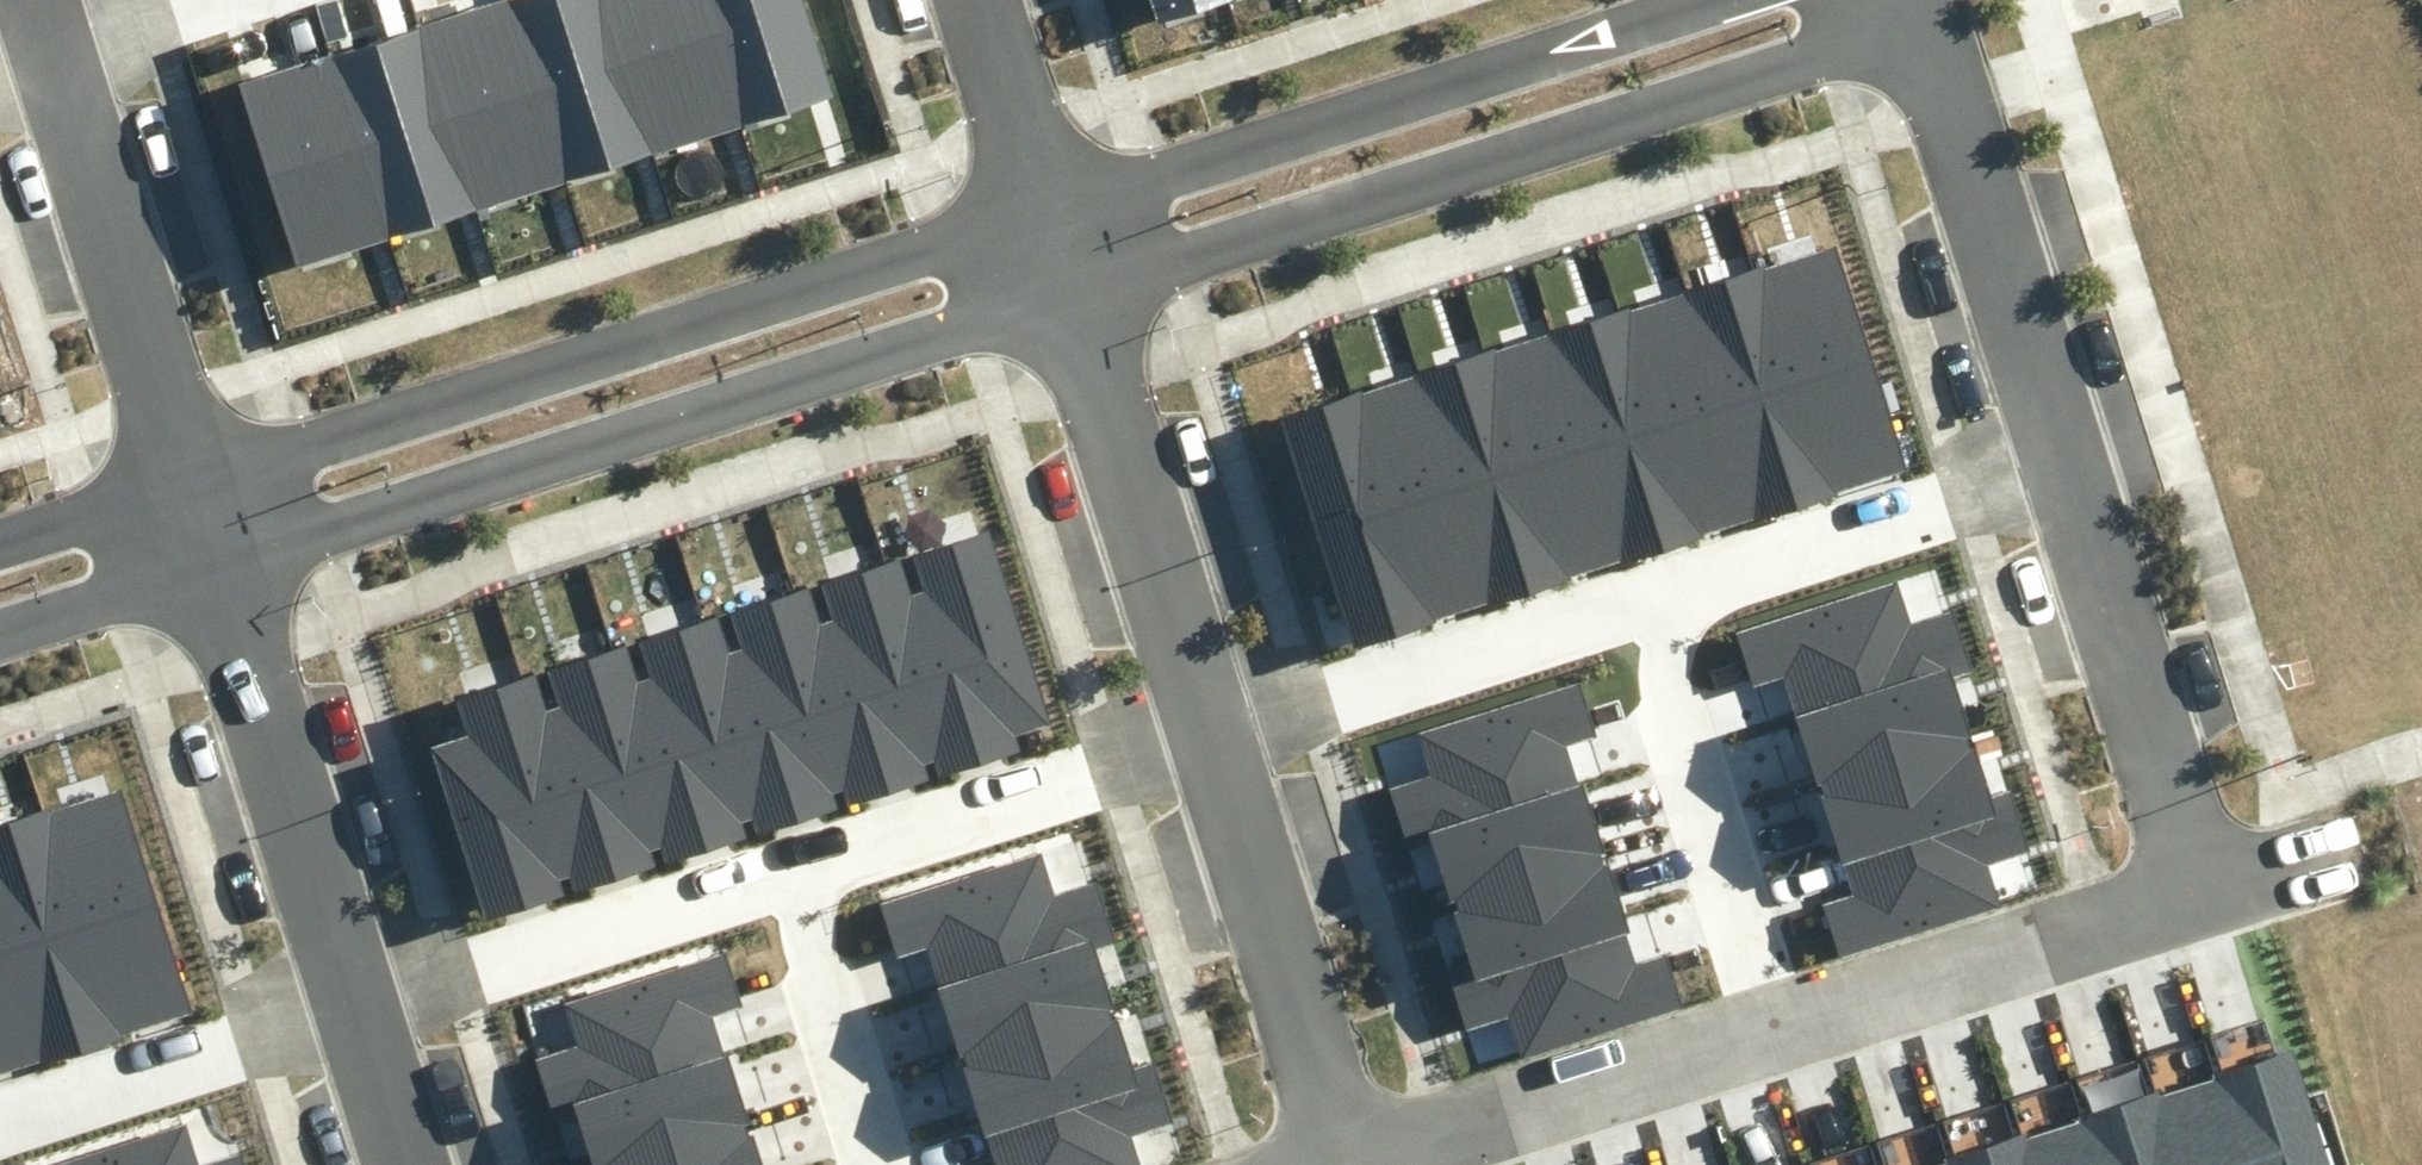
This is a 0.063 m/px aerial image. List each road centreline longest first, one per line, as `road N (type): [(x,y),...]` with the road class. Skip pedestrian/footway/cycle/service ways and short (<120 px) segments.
road 1 (residential): [(1927,14),(1065,300)]
road 2 (residential): [(1065,300),(215,567)]
road 3 (residential): [(191,486),(1038,213)]
road 4 (residential): [(1038,213),(1702,0)]
road 5 (residential): [(2062,451),(2202,907)]
road 6 (residential): [(1656,583),(1781,1039)]
road 7 (residential): [(1208,729),(1656,583)]
road 8 (residential): [(50,43),(191,486)]
road 9 (residential): [(215,567),(351,1008)]
road 10 (residential): [(1208,729),(1353,1164)]
road 11 (residential): [(1927,14),(2062,451)]
road 12 (residential): [(1065,300),(1208,729)]
road 13 (residential): [(778,868),(1208,729)]
road 14 (residential): [(351,1008),(778,868)]
road 15 (residential): [(2202,907),(1781,1039)]
road 16 (residential): [(1656,583),(2062,451)]
road 17 (residential): [(1781,1039),(1384,1164)]
road 18 (residential): [(0,1122),(351,1008)]
road 19 (residential): [(778,868),(878,1164)]
road 20 (residential): [(215,567),(0,632)]
road 21 (residential): [(971,0),(1038,213)]
road 22 (residential): [(0,545),(191,486)]
road 23 (residential): [(351,1008),(400,1164)]
road 24 (residential): [(182,0),(50,43)]

